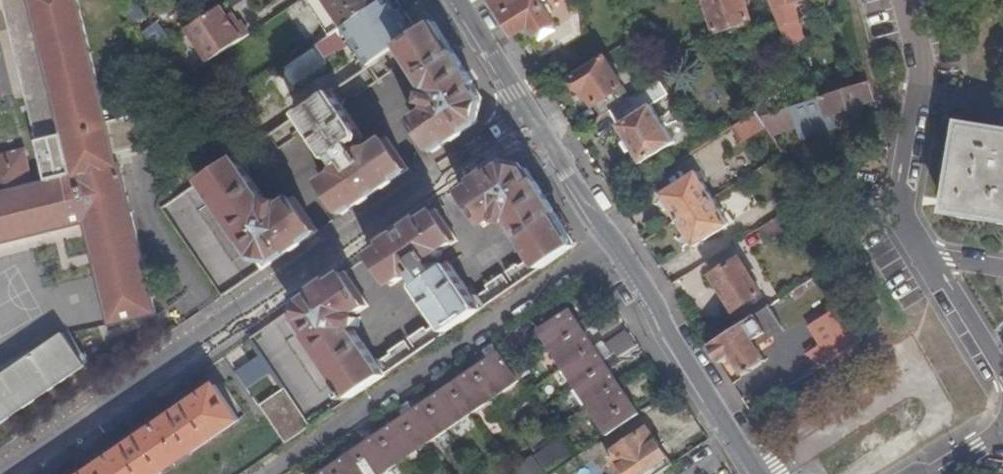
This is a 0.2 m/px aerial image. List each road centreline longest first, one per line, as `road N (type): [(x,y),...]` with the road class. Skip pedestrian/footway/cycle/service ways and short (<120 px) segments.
road 1 (residential): [(530,116),(7,473)]
road 2 (residential): [(265,473),(613,237)]
road 3 (residential): [(905,0),(916,71),(884,289),(917,381)]
road 4 (secondary): [(762,473),(613,237)]
road 5 (secondary): [(613,237),(530,116)]
road 6 (secondary): [(530,116),(455,0)]

